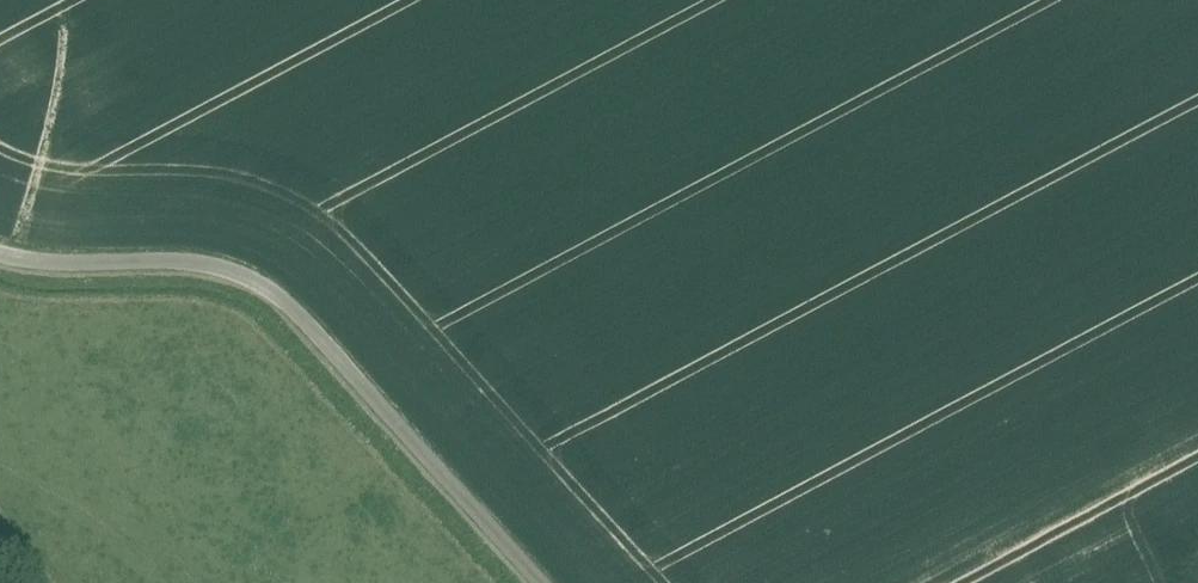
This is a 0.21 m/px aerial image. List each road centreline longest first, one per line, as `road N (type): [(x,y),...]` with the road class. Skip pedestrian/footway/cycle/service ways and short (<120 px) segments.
road 1 (unclassified): [(0,253),(47,265),(205,262),(285,300),(548,582)]

